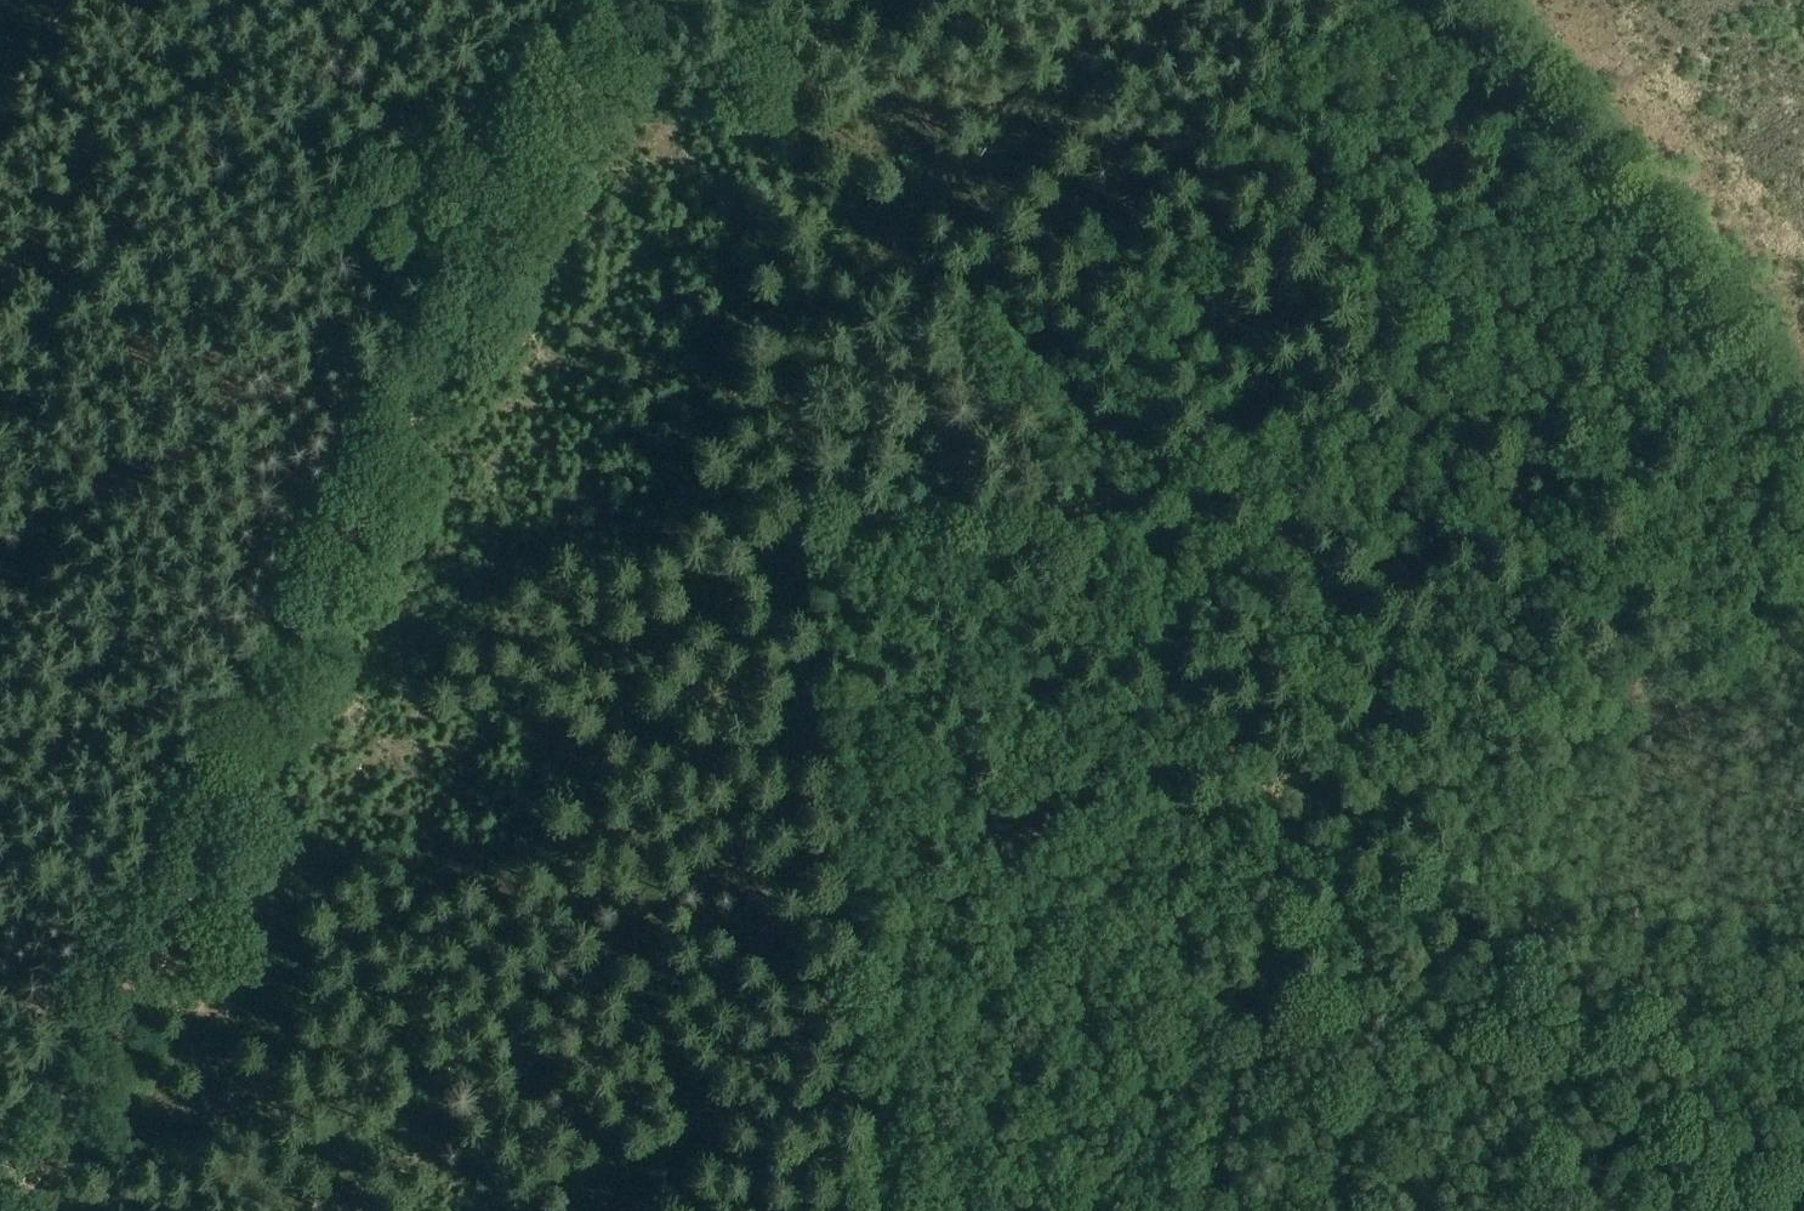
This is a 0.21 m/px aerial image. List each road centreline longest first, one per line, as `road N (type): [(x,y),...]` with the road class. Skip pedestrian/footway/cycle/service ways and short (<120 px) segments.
road 1 (track): [(759,0),(871,1210)]
road 2 (track): [(1803,459),(1455,0)]

